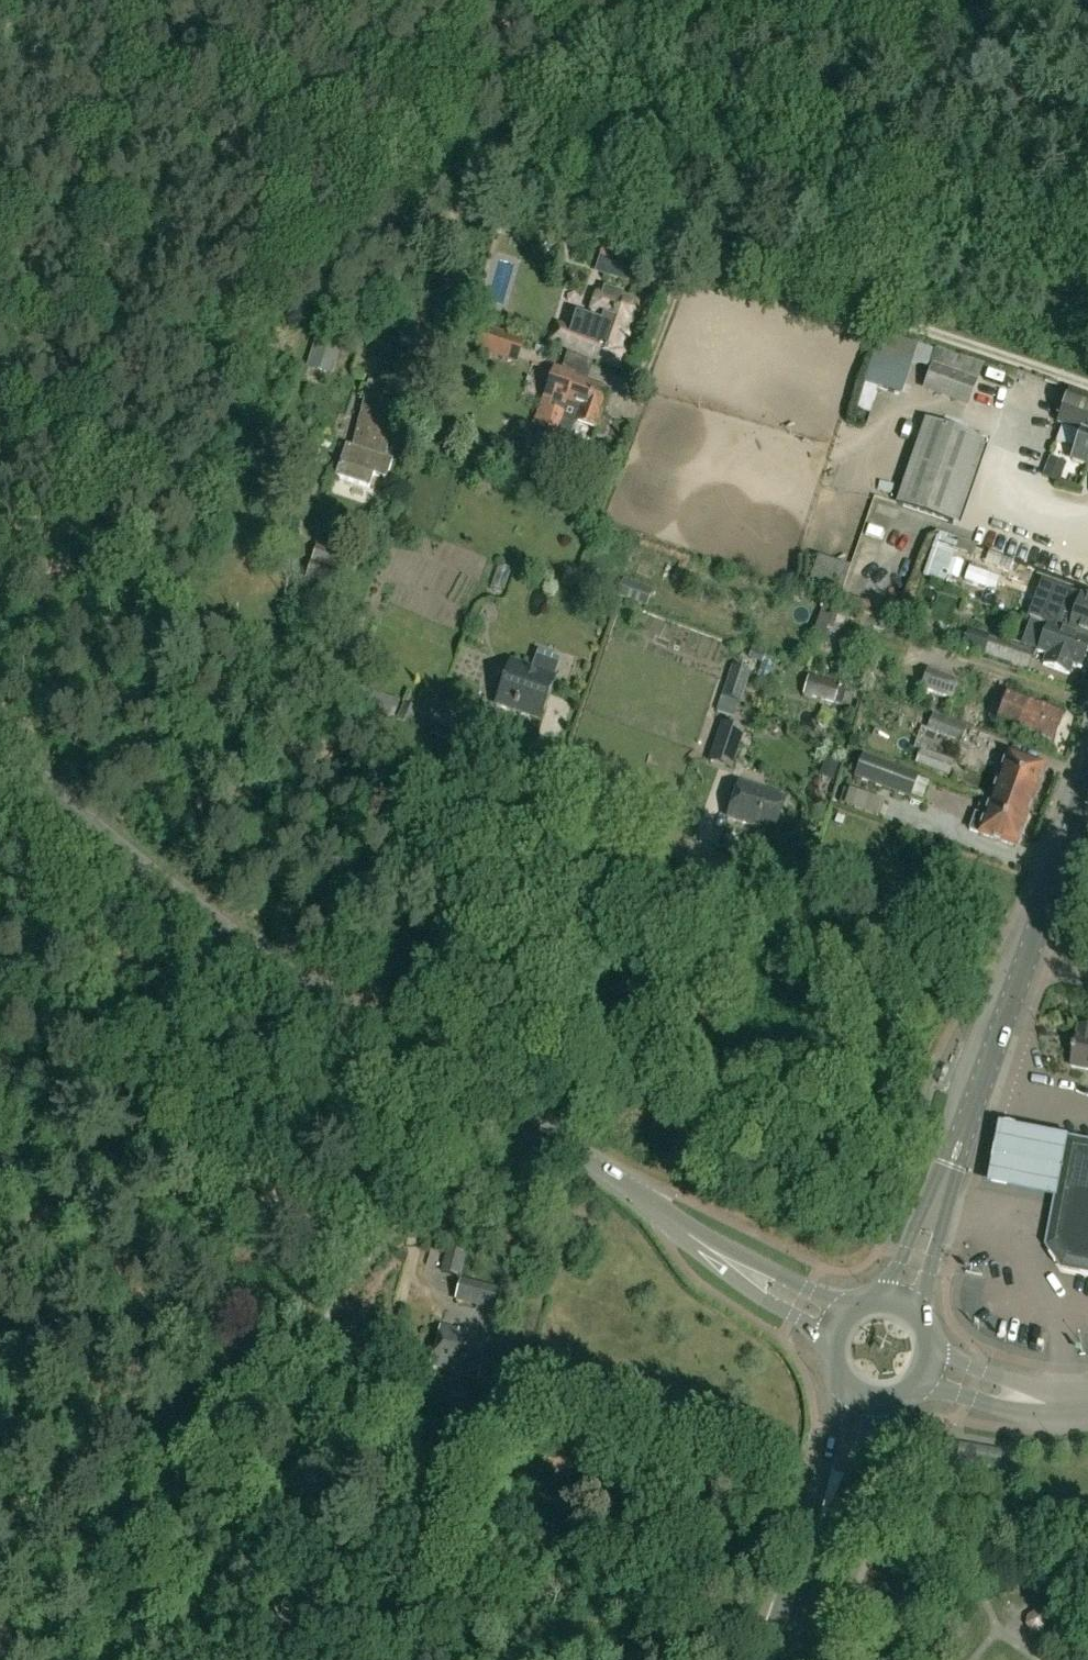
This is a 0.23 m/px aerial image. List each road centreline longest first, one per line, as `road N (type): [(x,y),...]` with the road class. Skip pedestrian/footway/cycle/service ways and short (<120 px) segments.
road 1 (tertiary): [(0,772),(304,986),(575,1155),(706,1252),(834,1331)]
road 2 (track): [(70,1659),(432,1140)]
road 3 (secondary): [(896,1304),(1087,790)]
road 4 (track): [(0,921),(432,1140),(466,1087)]
road 5 (track): [(0,1552),(197,1219)]
road 6 (track): [(328,1289),(0,1113)]
road 7 (secondary): [(771,1659),(862,1396)]
road 8 (tertiary): [(1087,1408),(1042,1406),(924,1370)]

